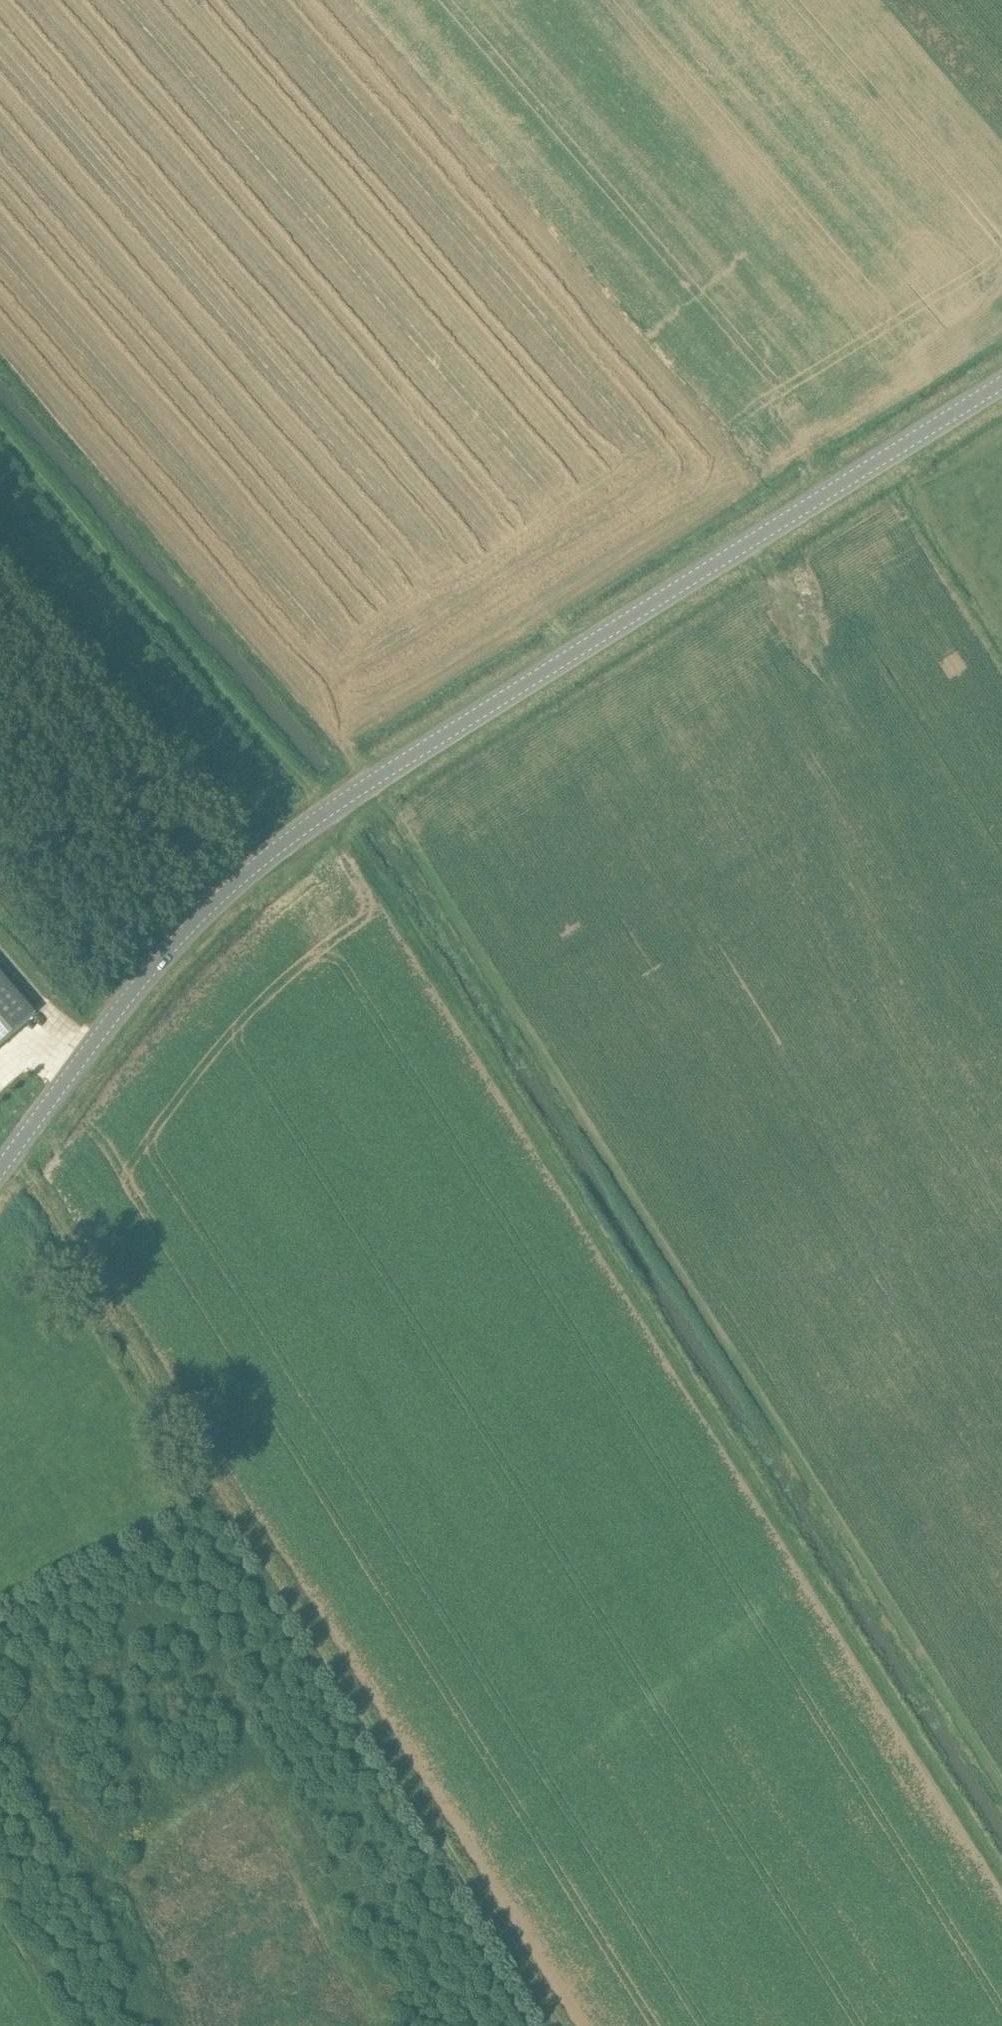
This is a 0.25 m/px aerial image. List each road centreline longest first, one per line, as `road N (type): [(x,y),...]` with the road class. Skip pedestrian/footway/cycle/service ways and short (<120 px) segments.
road 1 (tertiary): [(0,1168),(165,955),(293,835),(1001,384)]
road 2 (track): [(15,1148),(237,1453),(579,2025)]
road 3 (track): [(334,807),(0,422)]

